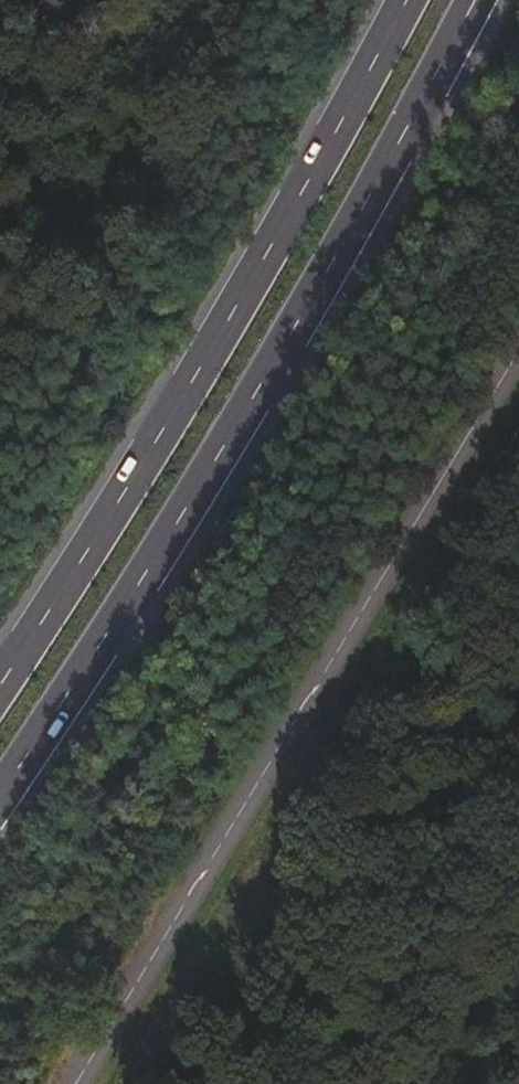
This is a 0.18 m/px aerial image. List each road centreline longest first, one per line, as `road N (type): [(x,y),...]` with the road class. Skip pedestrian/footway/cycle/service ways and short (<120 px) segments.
road 1 (trunk): [(0,787),(412,125),(479,0)]
road 2 (tertiary): [(75,1083),(518,350)]
road 3 (trunk): [(406,0),(236,306),(0,688)]

